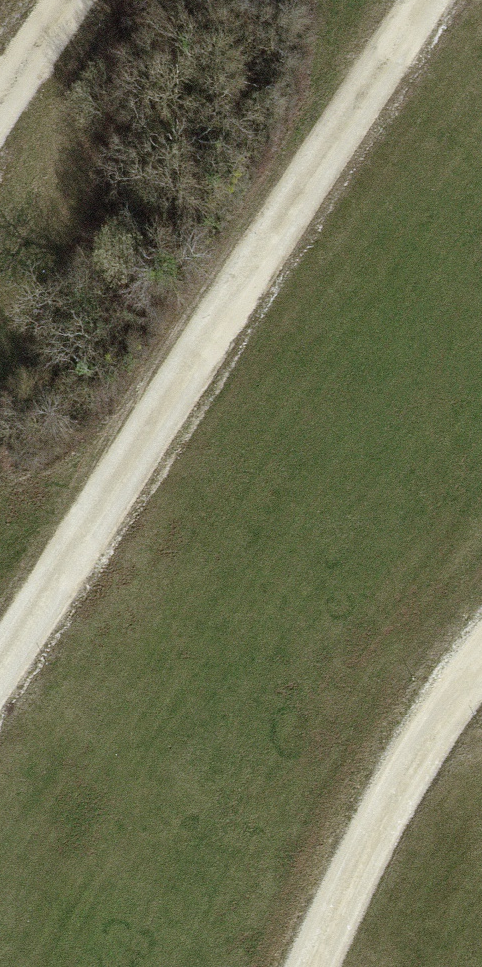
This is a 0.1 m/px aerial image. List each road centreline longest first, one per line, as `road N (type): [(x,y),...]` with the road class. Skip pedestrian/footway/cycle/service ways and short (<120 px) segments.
road 1 (track): [(0,666),(426,0)]
road 2 (track): [(315,966),(373,828),(481,661)]
road 3 (track): [(0,108),(65,0)]

